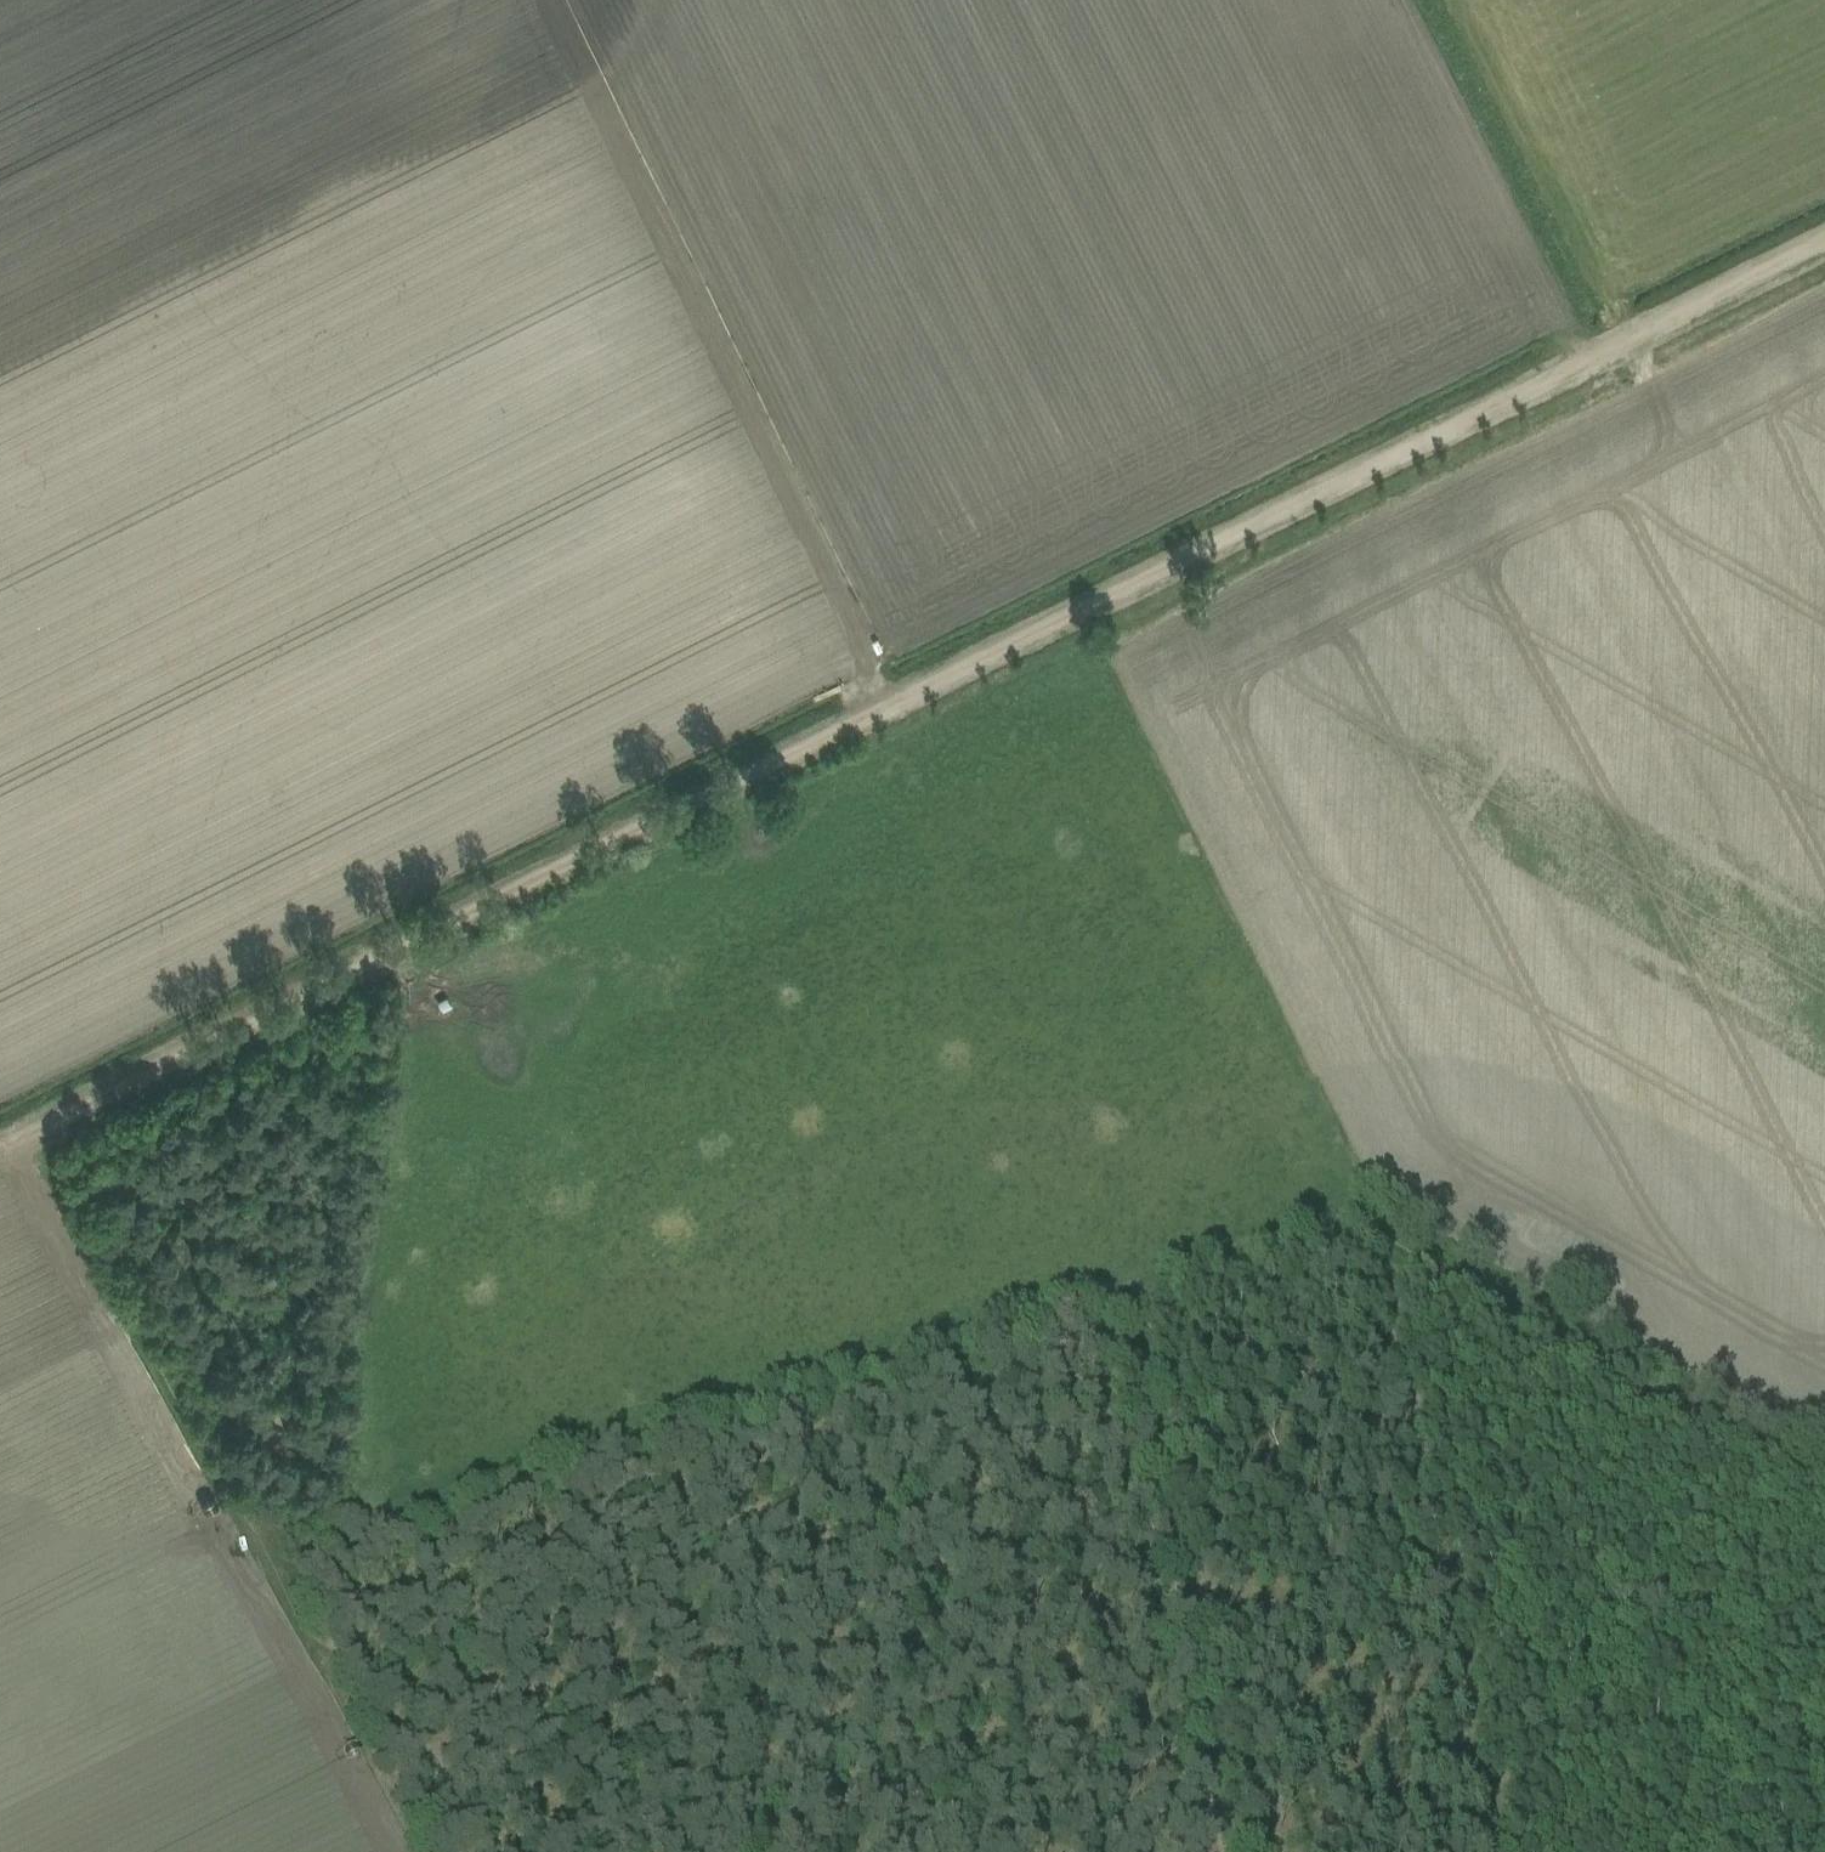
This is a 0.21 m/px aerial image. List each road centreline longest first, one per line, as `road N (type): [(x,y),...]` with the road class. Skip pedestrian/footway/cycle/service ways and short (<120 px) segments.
road 1 (unclassified): [(0,1147),(1824,240)]
road 2 (track): [(1585,361),(1409,0)]

